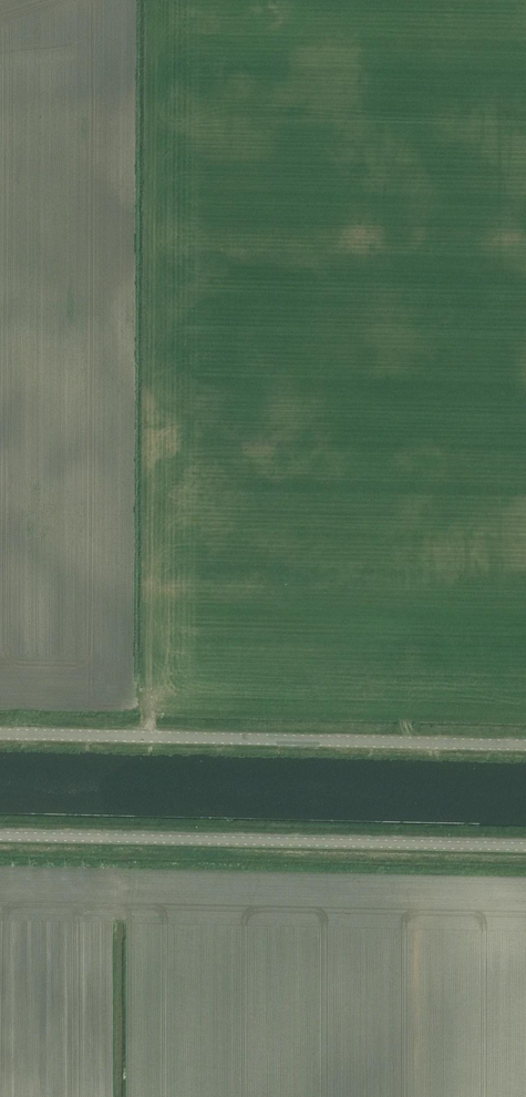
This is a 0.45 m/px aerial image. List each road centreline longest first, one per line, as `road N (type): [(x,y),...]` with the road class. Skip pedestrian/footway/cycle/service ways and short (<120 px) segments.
road 1 (tertiary): [(525,746),(0,735)]
road 2 (tertiary): [(0,836),(525,846)]

